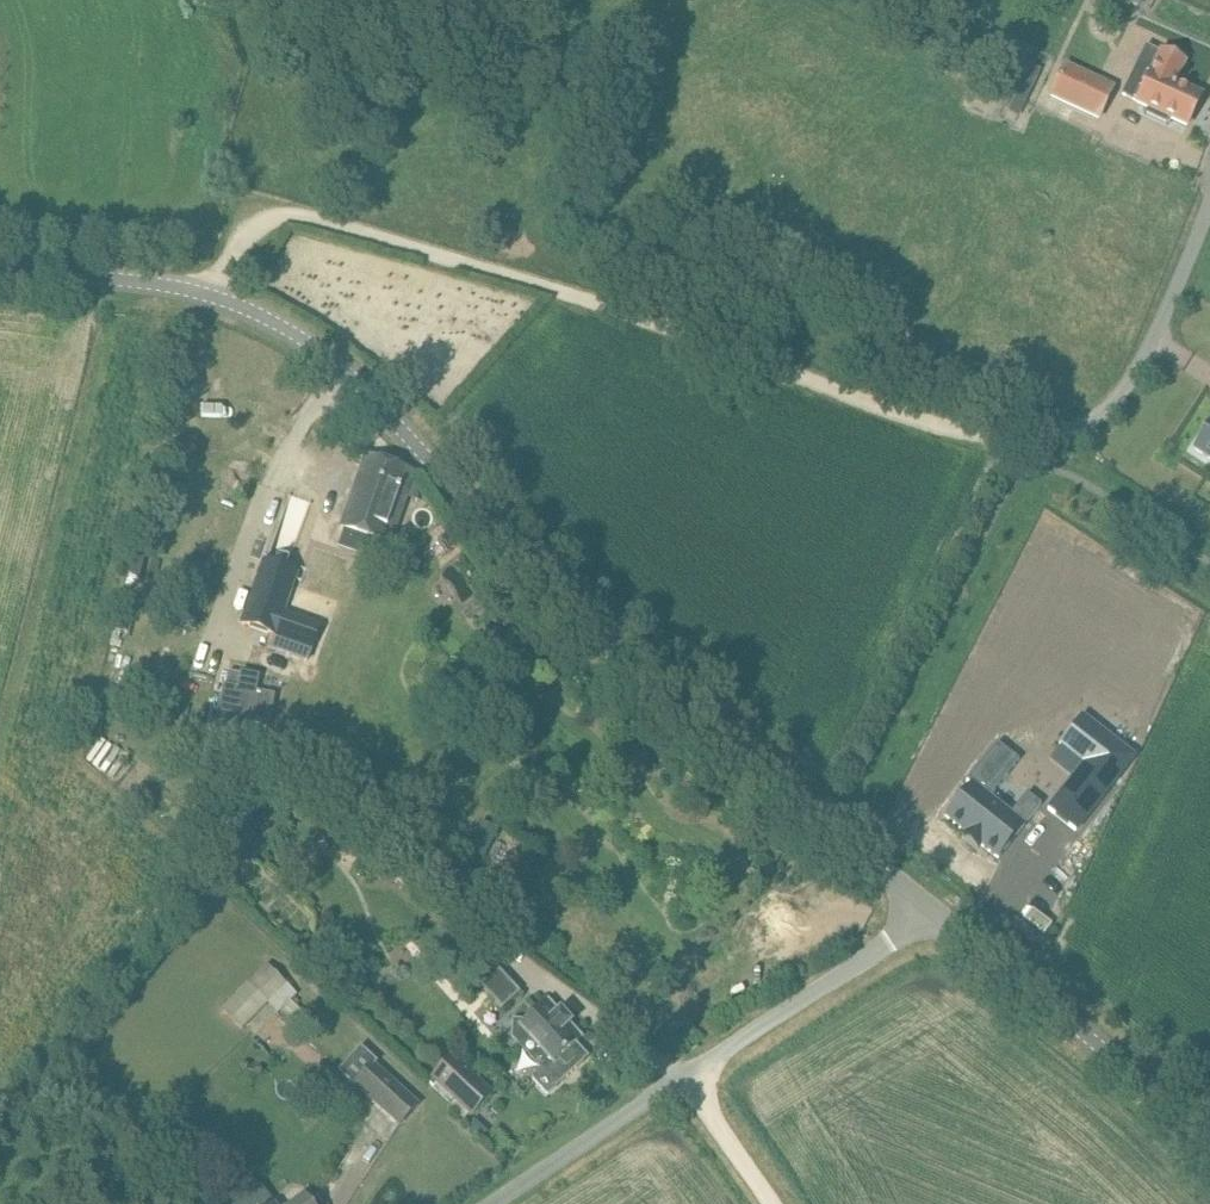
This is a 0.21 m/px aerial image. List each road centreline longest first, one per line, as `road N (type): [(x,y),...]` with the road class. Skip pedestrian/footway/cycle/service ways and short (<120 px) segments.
road 1 (unclassified): [(925,907),(611,653),(321,350),(203,292),(0,266)]
road 2 (track): [(1003,445),(429,253),(282,216),(251,223),(203,292)]
road 3 (unclassified): [(494,1203),(925,907)]
road 4 (unclassified): [(925,907),(1209,1140)]
road 5 (unclassified): [(1003,445),(1081,426),(1108,407),(1139,367),(1209,201)]
road 6 (track): [(773,1203),(682,1082)]

